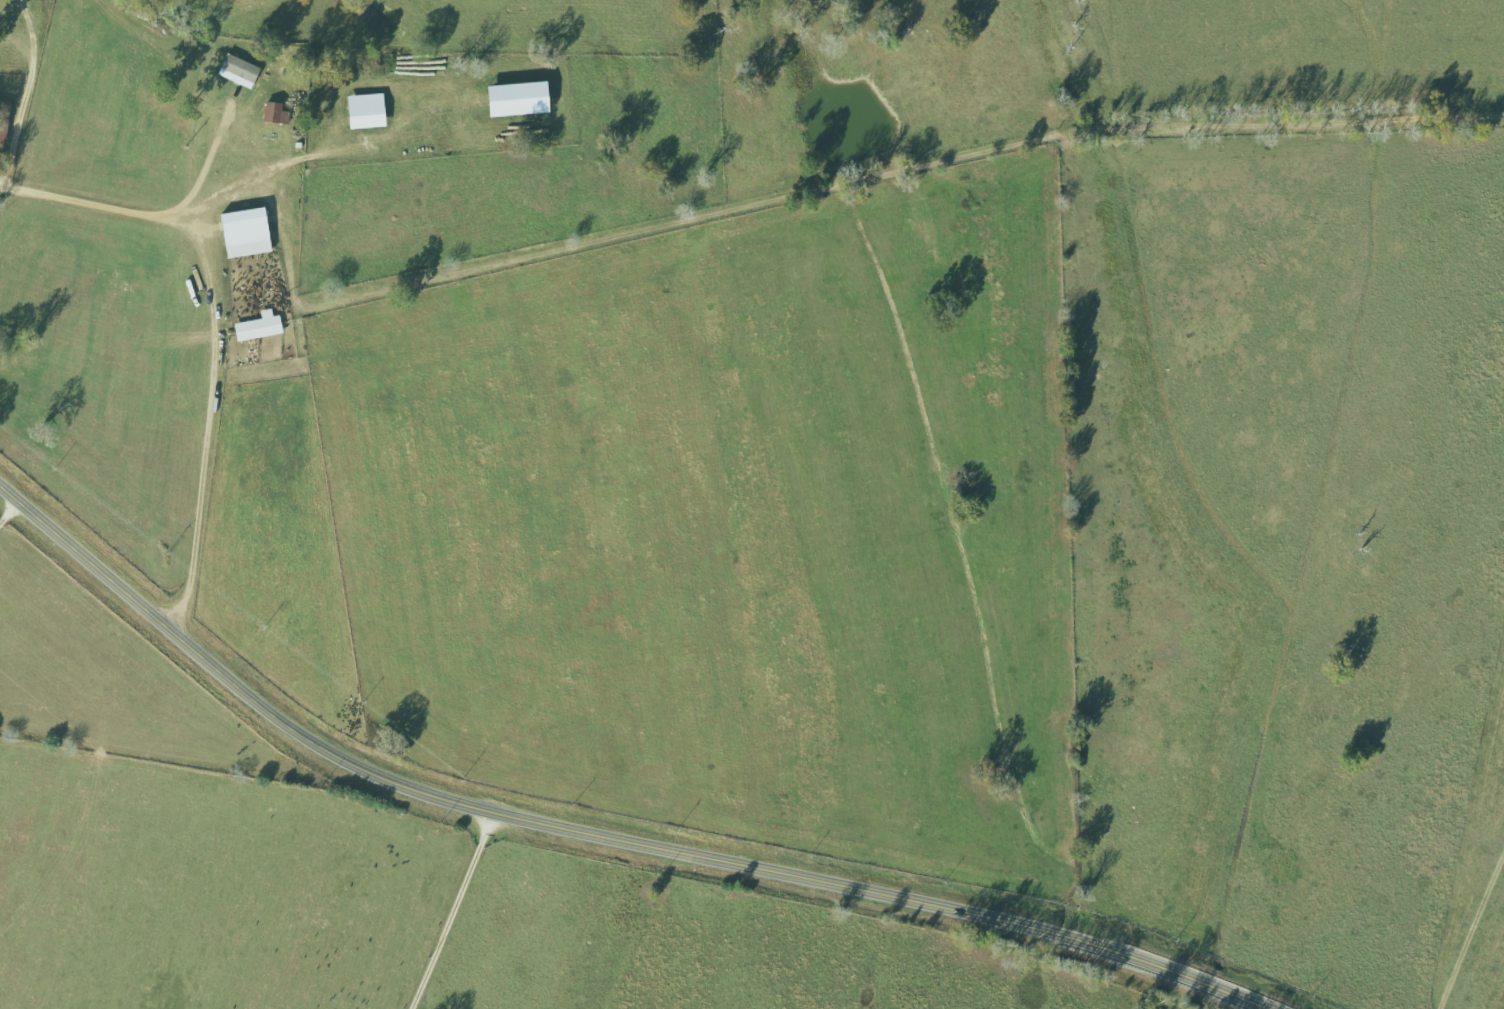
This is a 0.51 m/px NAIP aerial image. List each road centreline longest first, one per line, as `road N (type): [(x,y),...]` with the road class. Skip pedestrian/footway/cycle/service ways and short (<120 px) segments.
road 1 (secondary): [(0,486),(281,723),(392,783),(465,806),(1067,936),(1269,1008)]

